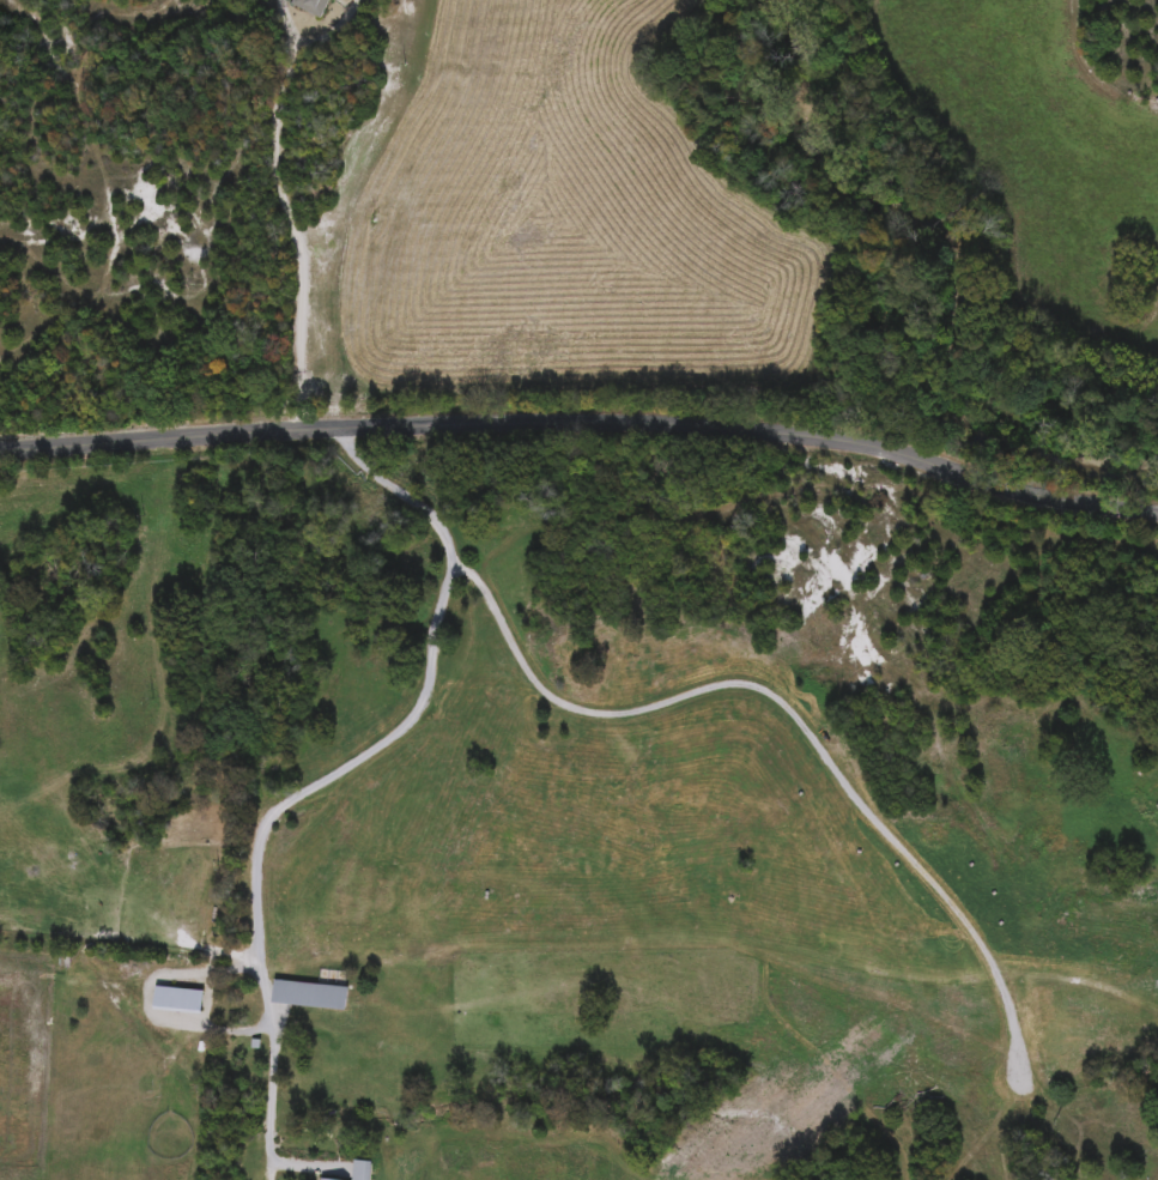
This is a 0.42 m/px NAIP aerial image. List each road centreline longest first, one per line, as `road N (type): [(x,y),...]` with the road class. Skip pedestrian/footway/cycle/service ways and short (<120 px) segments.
road 1 (residential): [(1157,502),(1018,477),(904,437),(683,418),(425,416),(0,445)]

